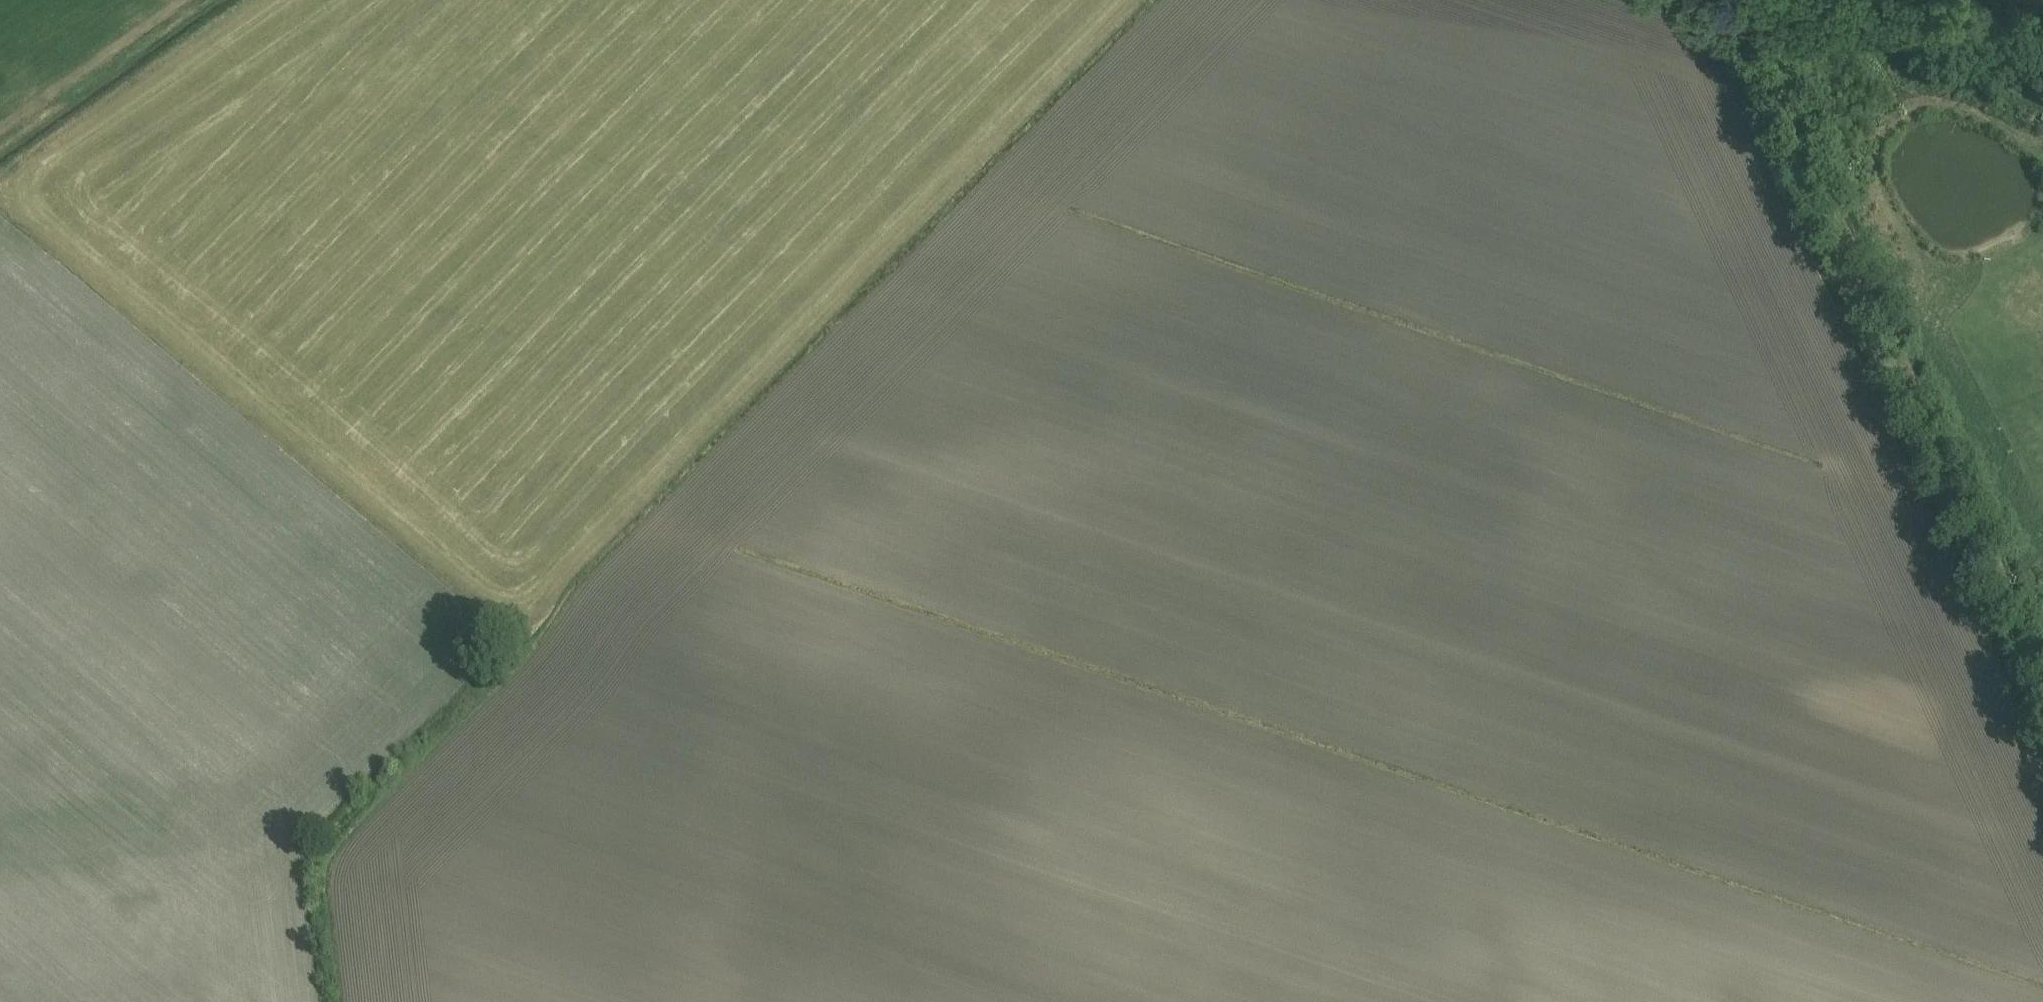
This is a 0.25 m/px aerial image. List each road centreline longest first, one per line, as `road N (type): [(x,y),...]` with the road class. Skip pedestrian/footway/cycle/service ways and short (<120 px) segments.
road 1 (track): [(1731,0),(2042,709)]
road 2 (track): [(2042,53),(1874,0)]

